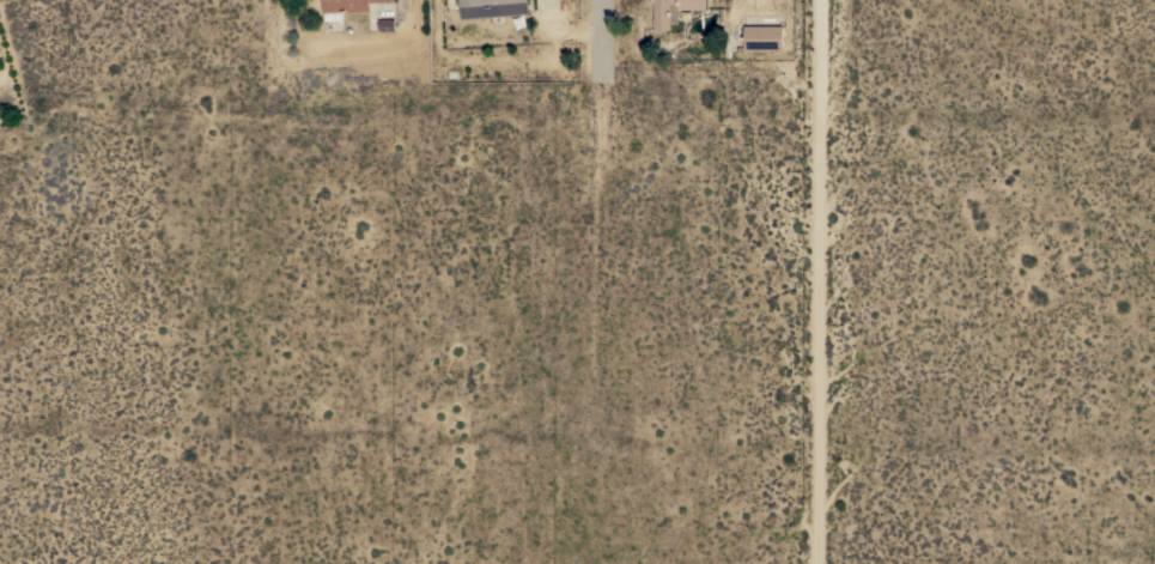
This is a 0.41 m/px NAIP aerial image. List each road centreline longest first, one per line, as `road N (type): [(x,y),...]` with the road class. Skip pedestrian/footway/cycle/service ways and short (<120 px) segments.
road 1 (residential): [(820,0),(820,563)]

